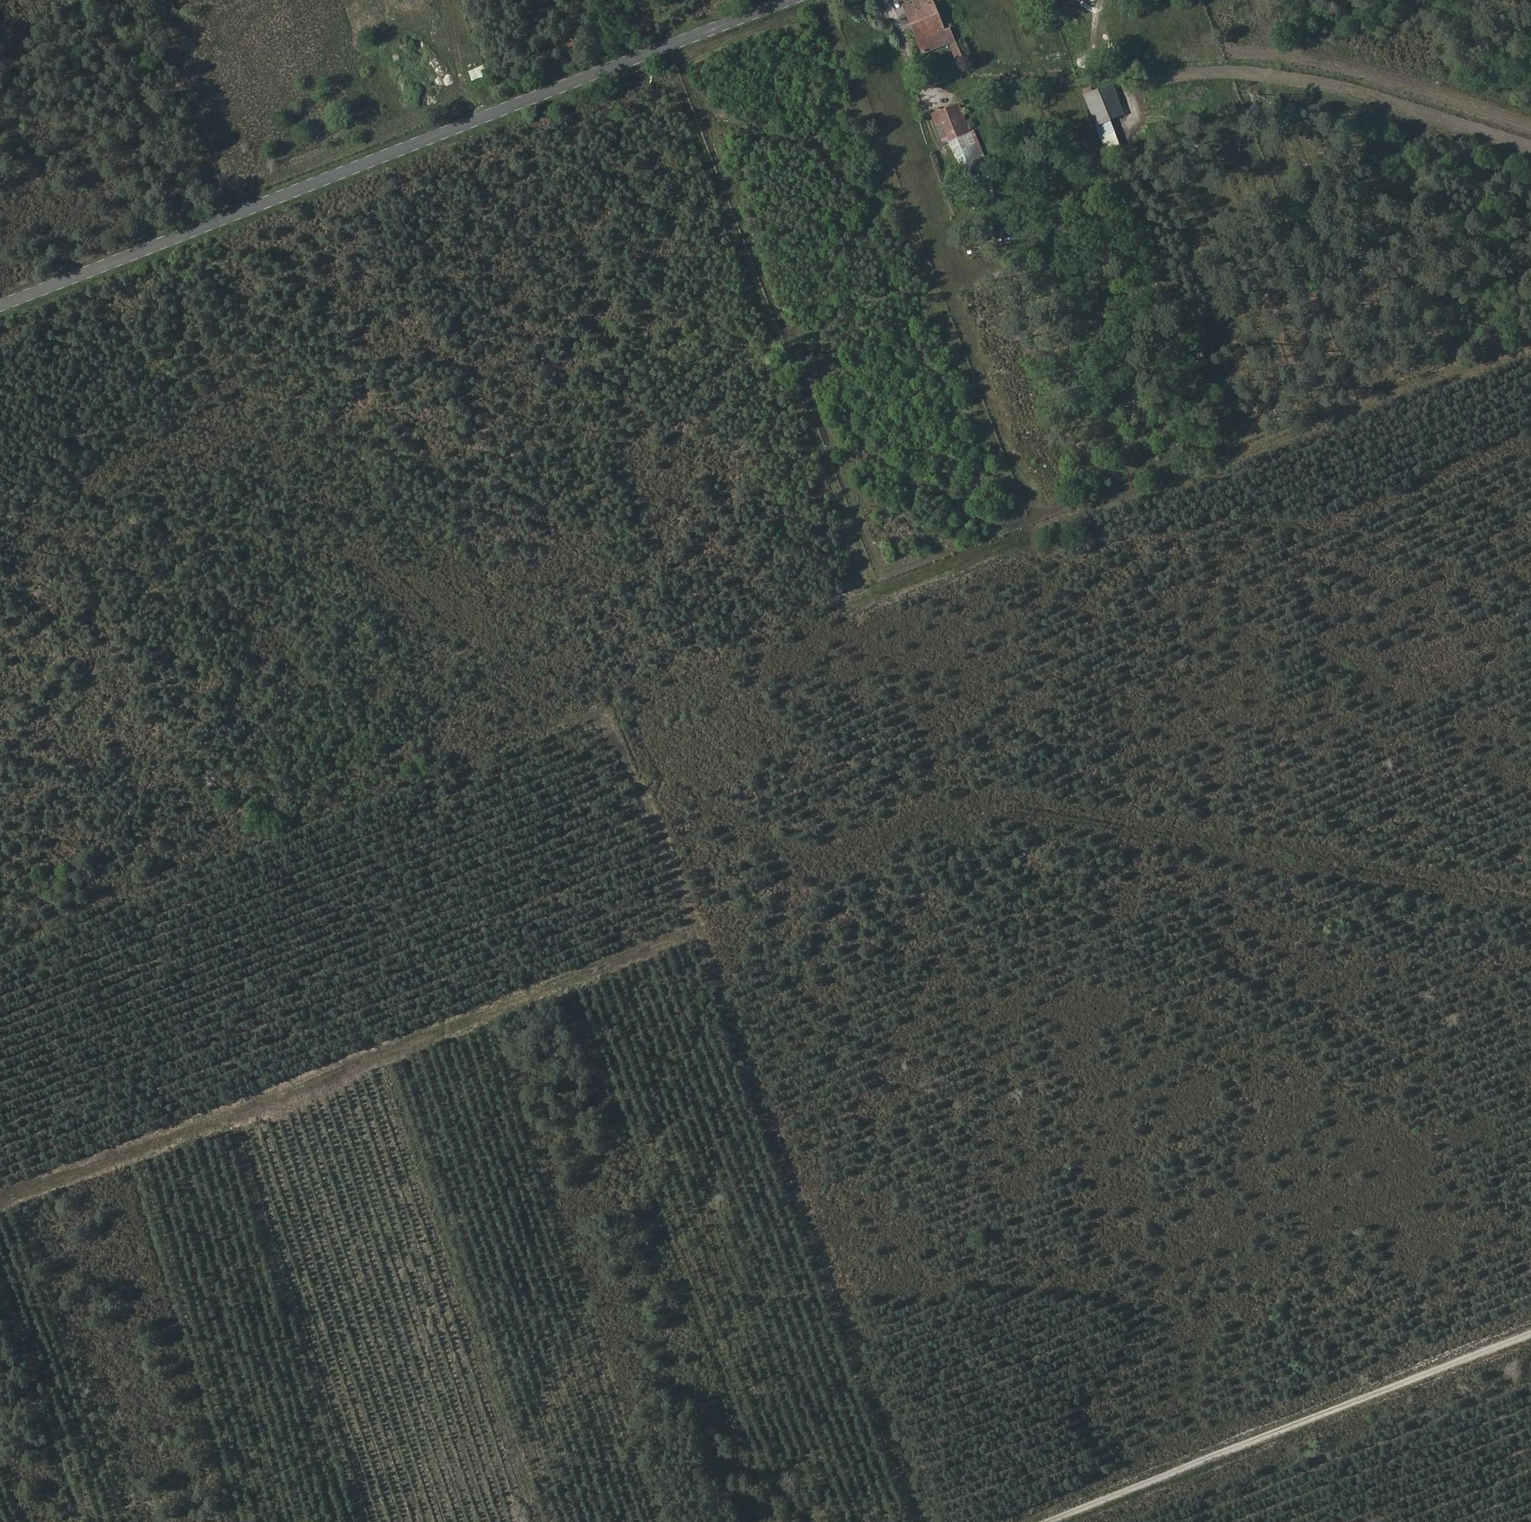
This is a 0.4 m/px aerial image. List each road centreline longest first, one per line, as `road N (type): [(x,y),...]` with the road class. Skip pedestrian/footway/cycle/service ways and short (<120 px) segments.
road 1 (tertiary): [(0,304),(786,0)]
road 2 (track): [(1062,1521),(1530,1338)]

